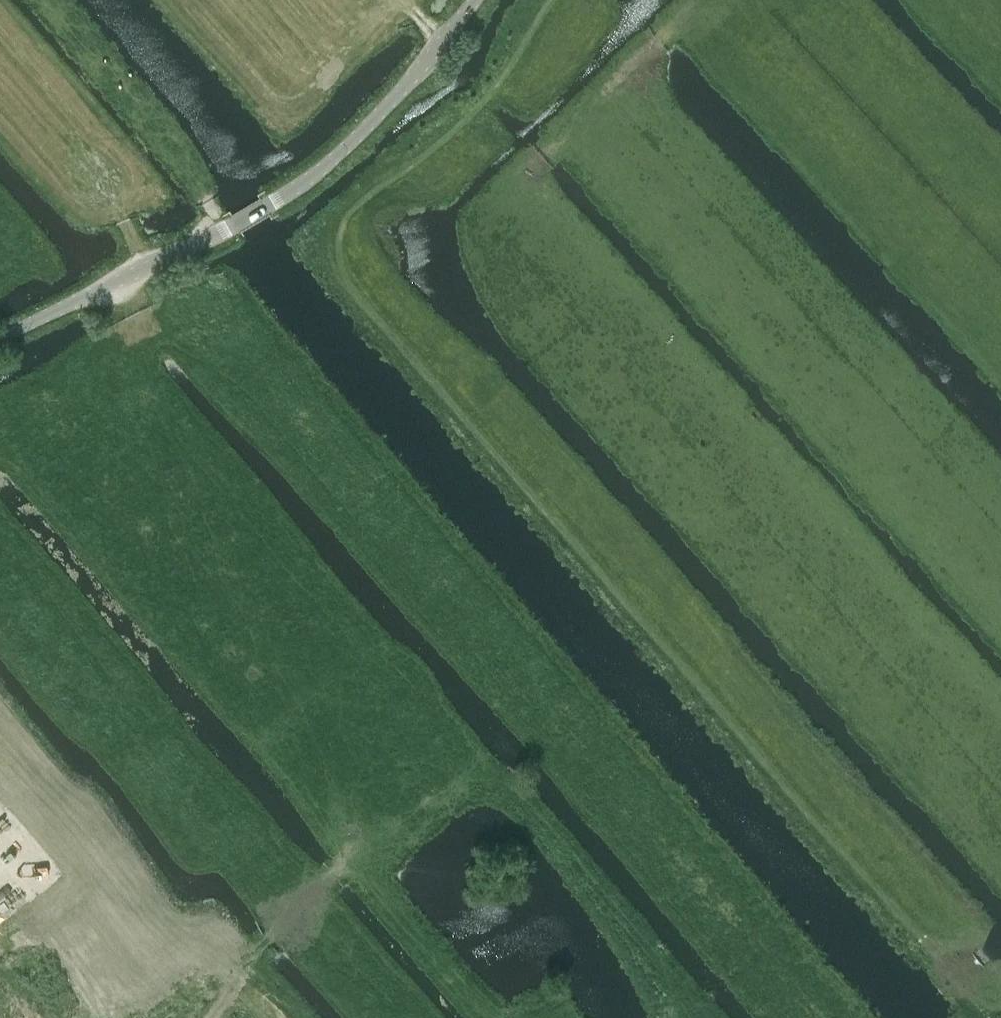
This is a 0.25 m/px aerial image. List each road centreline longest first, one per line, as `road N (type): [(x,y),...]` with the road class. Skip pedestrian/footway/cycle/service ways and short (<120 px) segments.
road 1 (unclassified): [(0,342),(274,204),(356,148),(479,0)]

